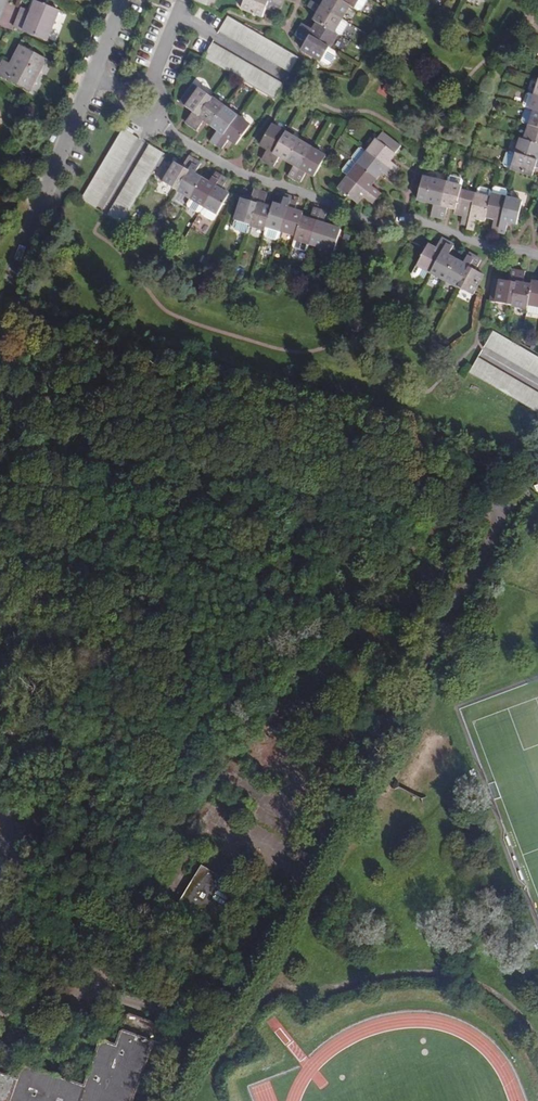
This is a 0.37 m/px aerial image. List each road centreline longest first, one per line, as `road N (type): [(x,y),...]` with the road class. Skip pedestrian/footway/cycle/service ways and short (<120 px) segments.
road 1 (residential): [(89,77),(29,227),(16,283)]
road 2 (residential): [(284,77),(177,15)]
road 3 (residential): [(142,101),(144,140),(103,212)]

